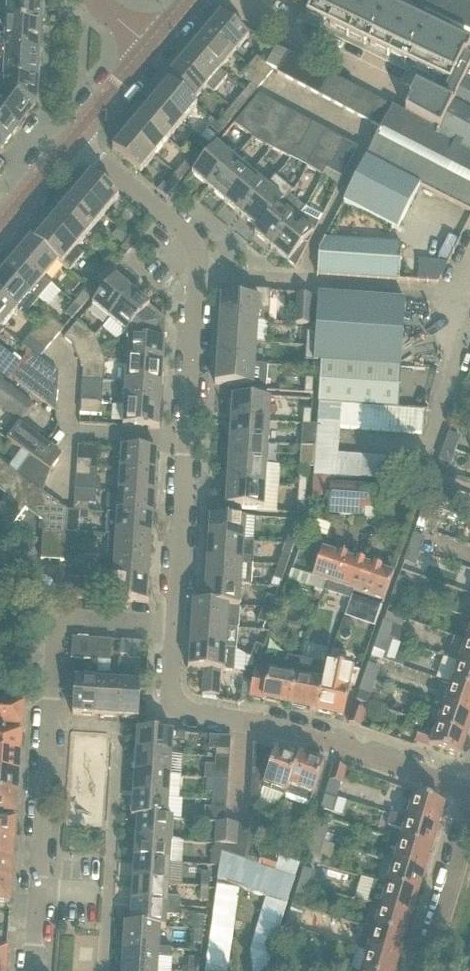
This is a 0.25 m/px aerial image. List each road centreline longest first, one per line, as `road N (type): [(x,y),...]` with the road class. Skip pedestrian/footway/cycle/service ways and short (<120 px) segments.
road 1 (residential): [(469,792),(356,752),(180,706),(170,682),(172,626)]
road 2 (residential): [(31,970),(50,616)]
road 3 (residential): [(172,626),(194,278)]
road 4 (residential): [(194,278),(469,297)]
road 5 (residential): [(194,278),(191,251),(174,227),(74,137)]
road 6 (residential): [(469,810),(419,970)]
road 7 (residential): [(172,626),(50,616)]

